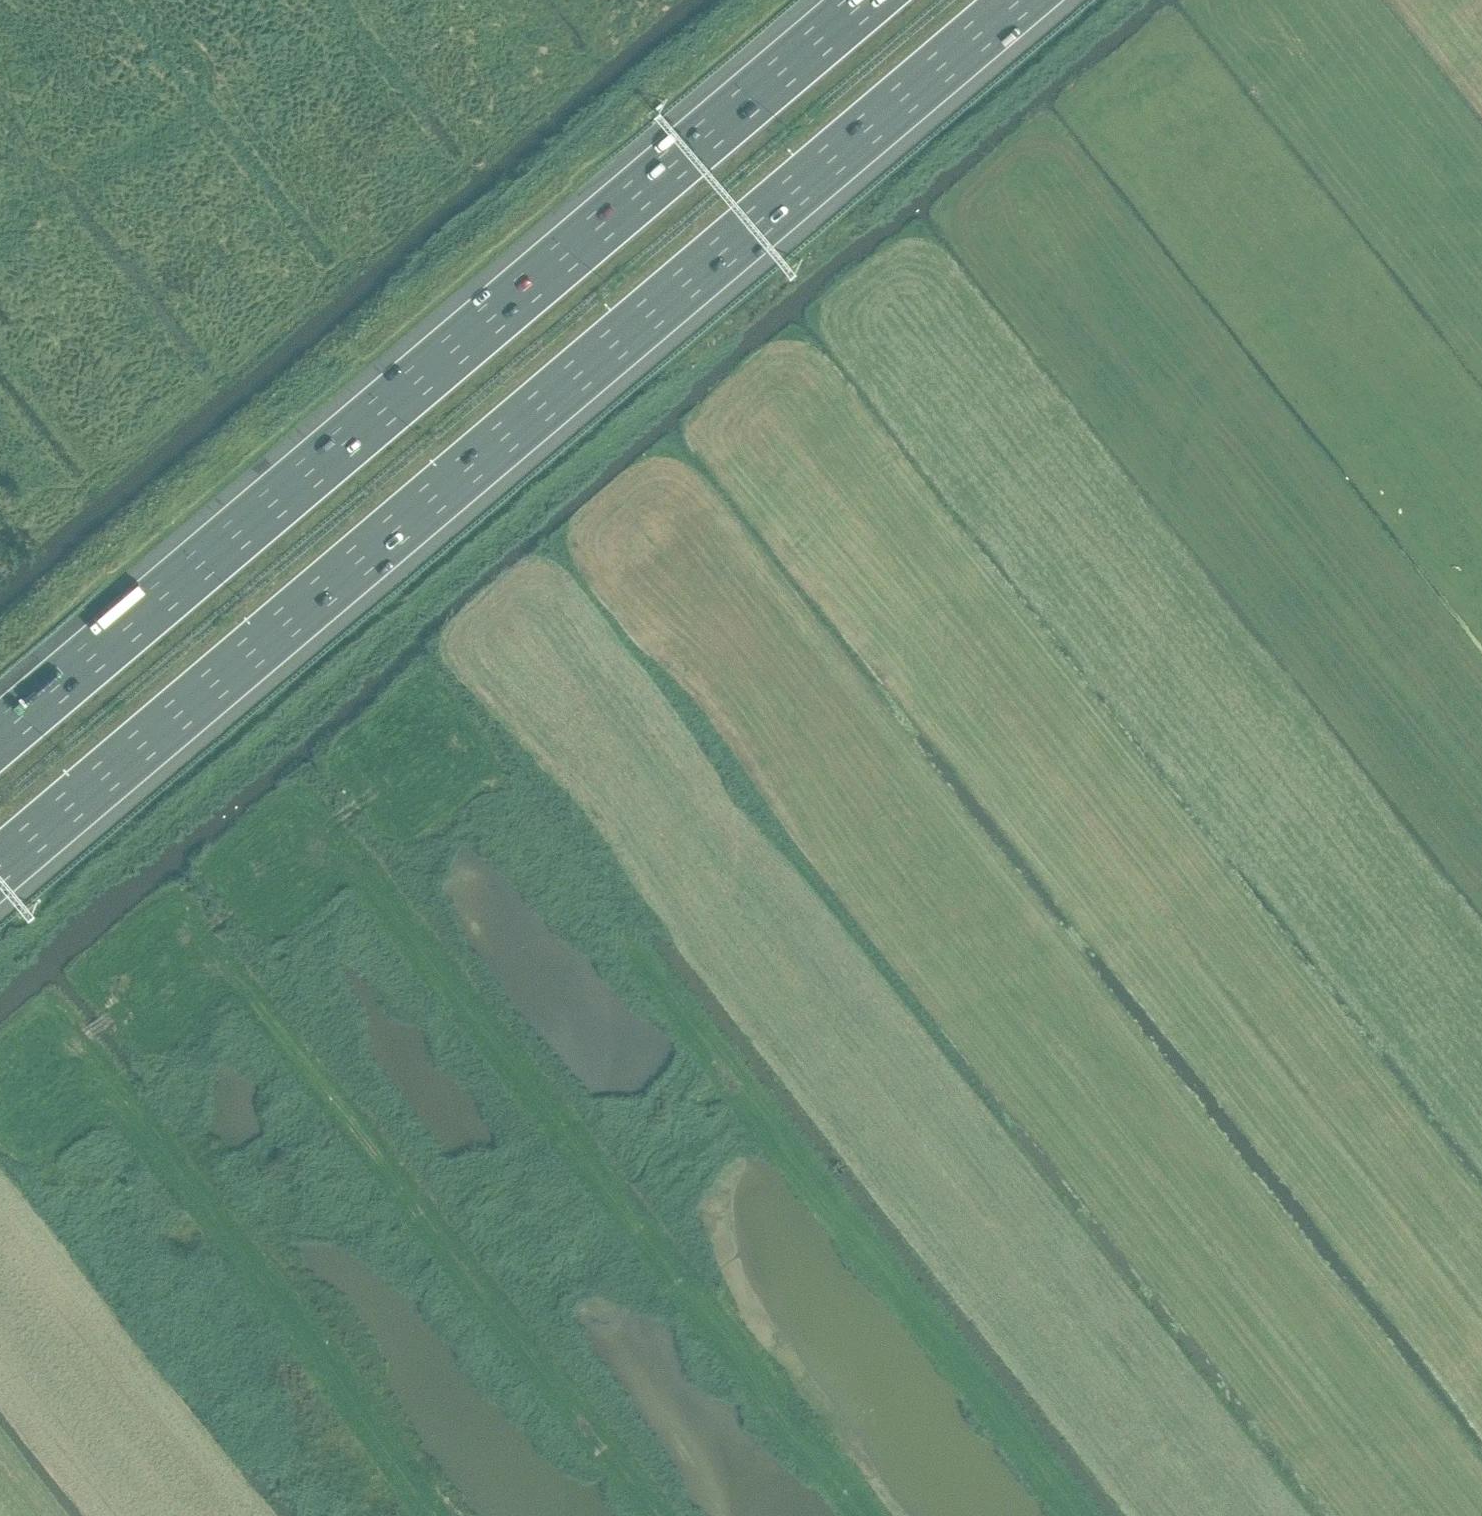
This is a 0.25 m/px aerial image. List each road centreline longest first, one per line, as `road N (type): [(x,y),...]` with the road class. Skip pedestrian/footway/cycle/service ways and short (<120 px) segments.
road 1 (motorway): [(0,866),(1020,0)]
road 2 (motorway): [(870,0),(0,739)]

